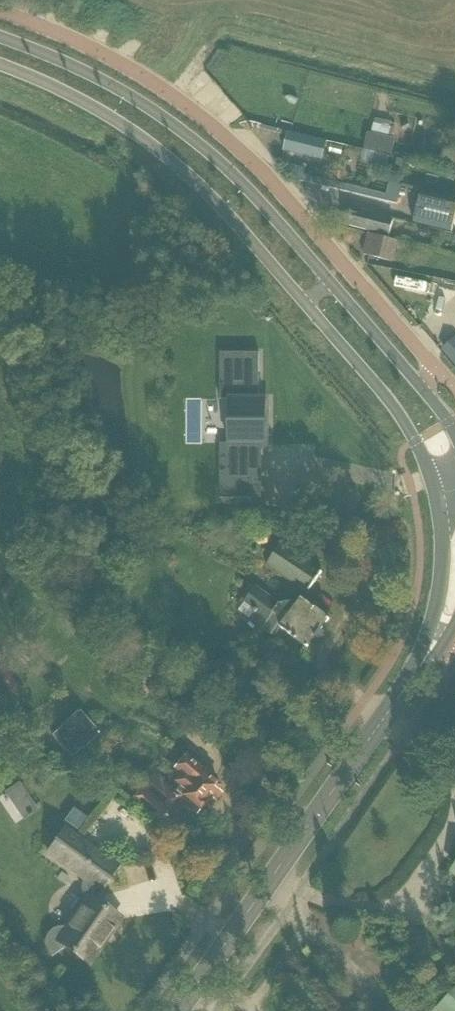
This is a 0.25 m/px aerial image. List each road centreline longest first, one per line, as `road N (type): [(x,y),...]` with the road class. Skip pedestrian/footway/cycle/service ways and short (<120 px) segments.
road 1 (secondary): [(0,65),(99,111),(190,176),(374,381),(416,441),(439,497)]
road 2 (residential): [(428,395),(429,362),(220,131),(136,70),(0,10)]
road 3 (secondary): [(428,395),(209,150),(115,86),(0,38)]
road 4 (secondary): [(179,1010),(439,634)]
road 5 (secondary): [(439,497),(439,634)]

